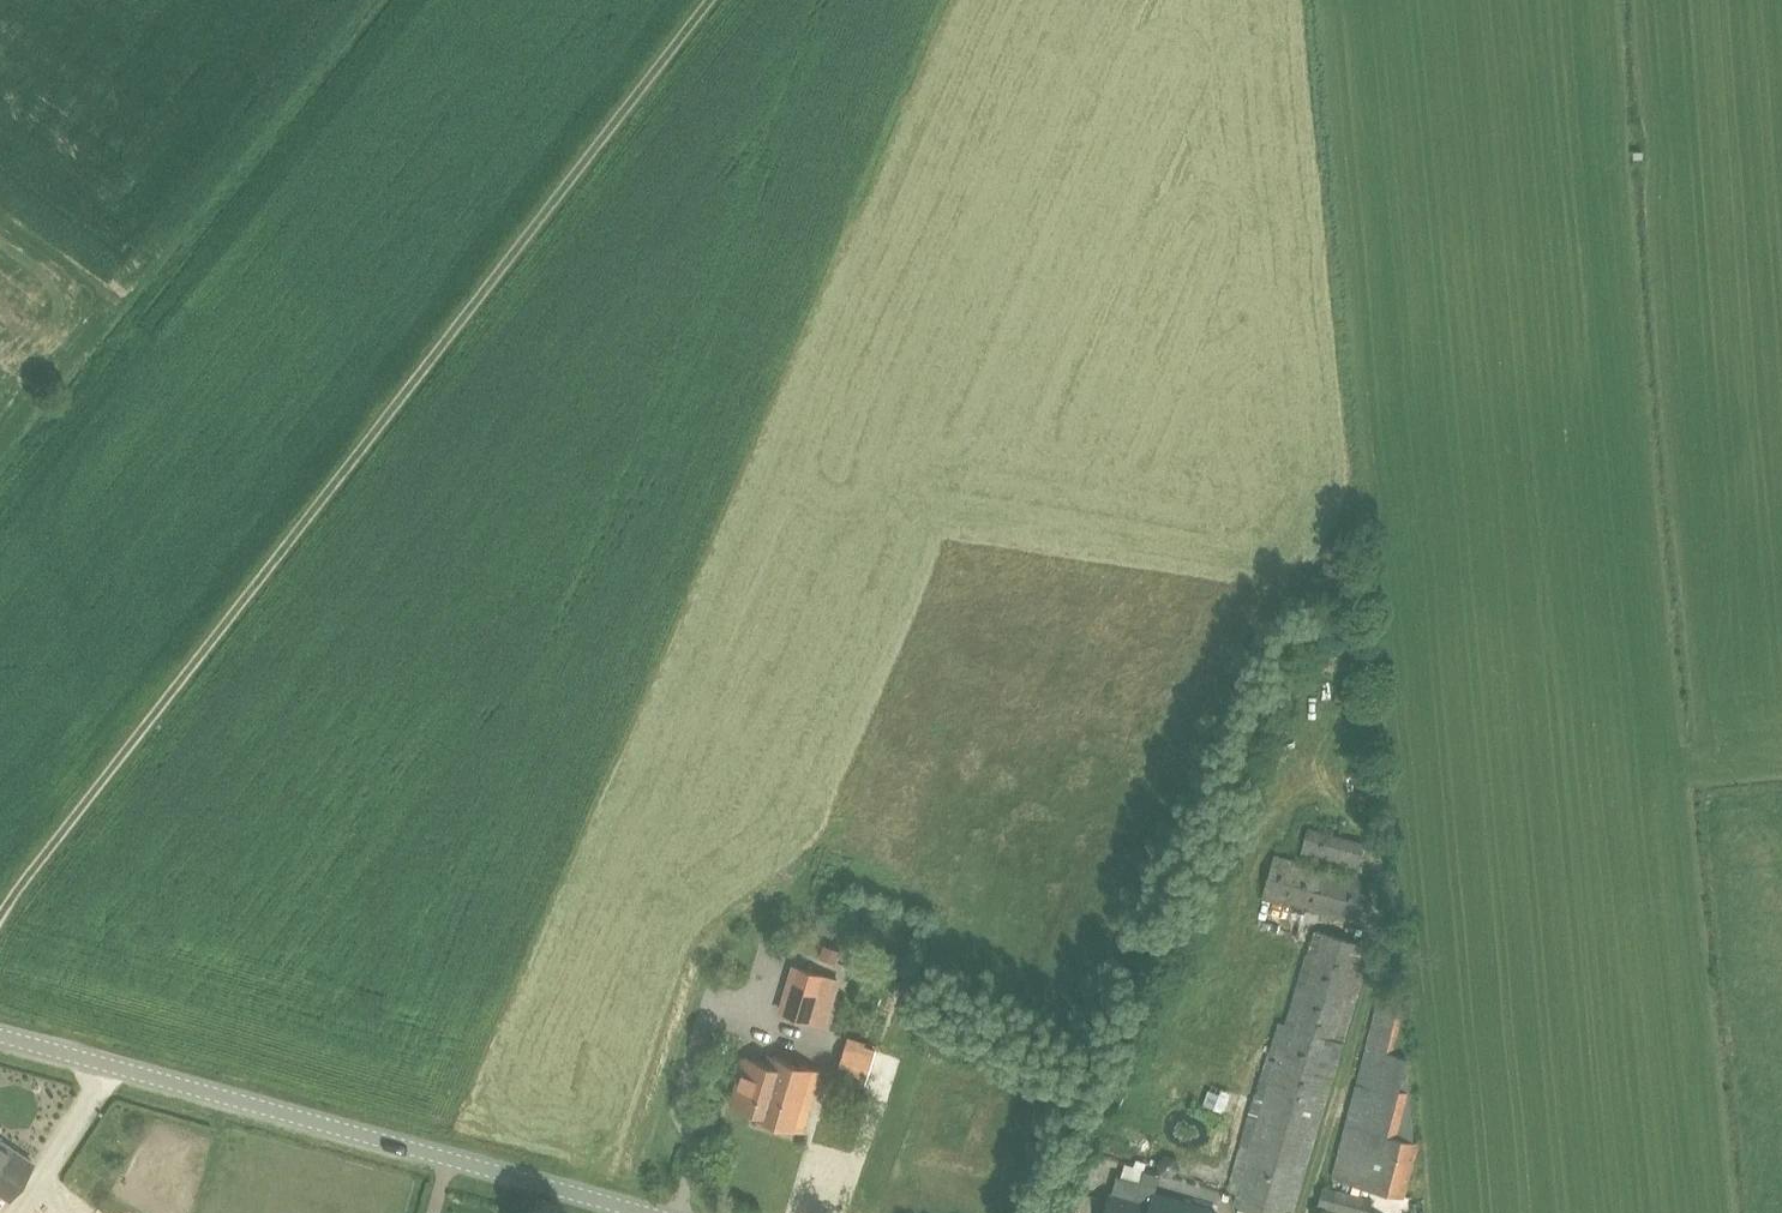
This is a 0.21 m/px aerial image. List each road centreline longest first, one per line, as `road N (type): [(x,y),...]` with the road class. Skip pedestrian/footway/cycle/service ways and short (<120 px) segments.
road 1 (track): [(0,924),(137,722),(717,0)]
road 2 (tertiary): [(641,1212),(0,1035)]

